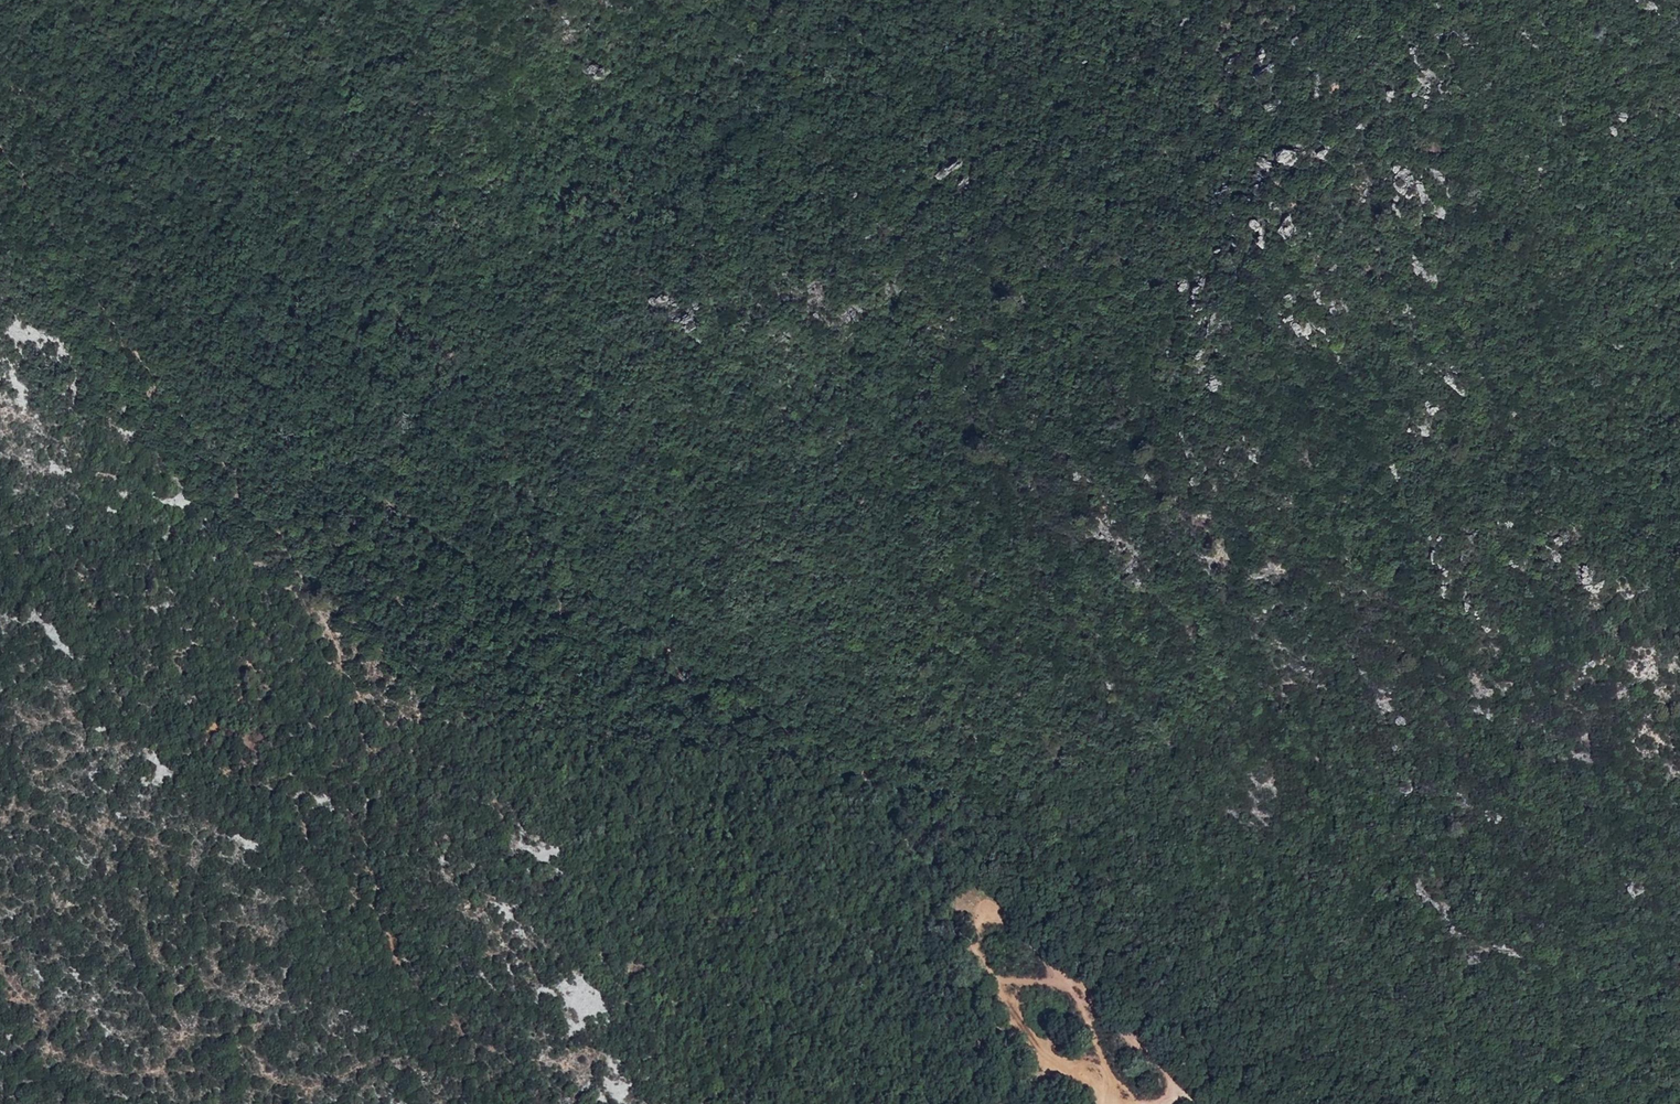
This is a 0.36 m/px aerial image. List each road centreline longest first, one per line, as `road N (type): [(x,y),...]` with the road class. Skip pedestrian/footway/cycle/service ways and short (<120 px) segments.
road 1 (track): [(1107,1103),(1103,1056),(1074,992),(1045,978),(993,975),(979,951),(980,929),(959,904)]
road 2 (track): [(1200,1103),(1132,1039),(1085,1017)]

